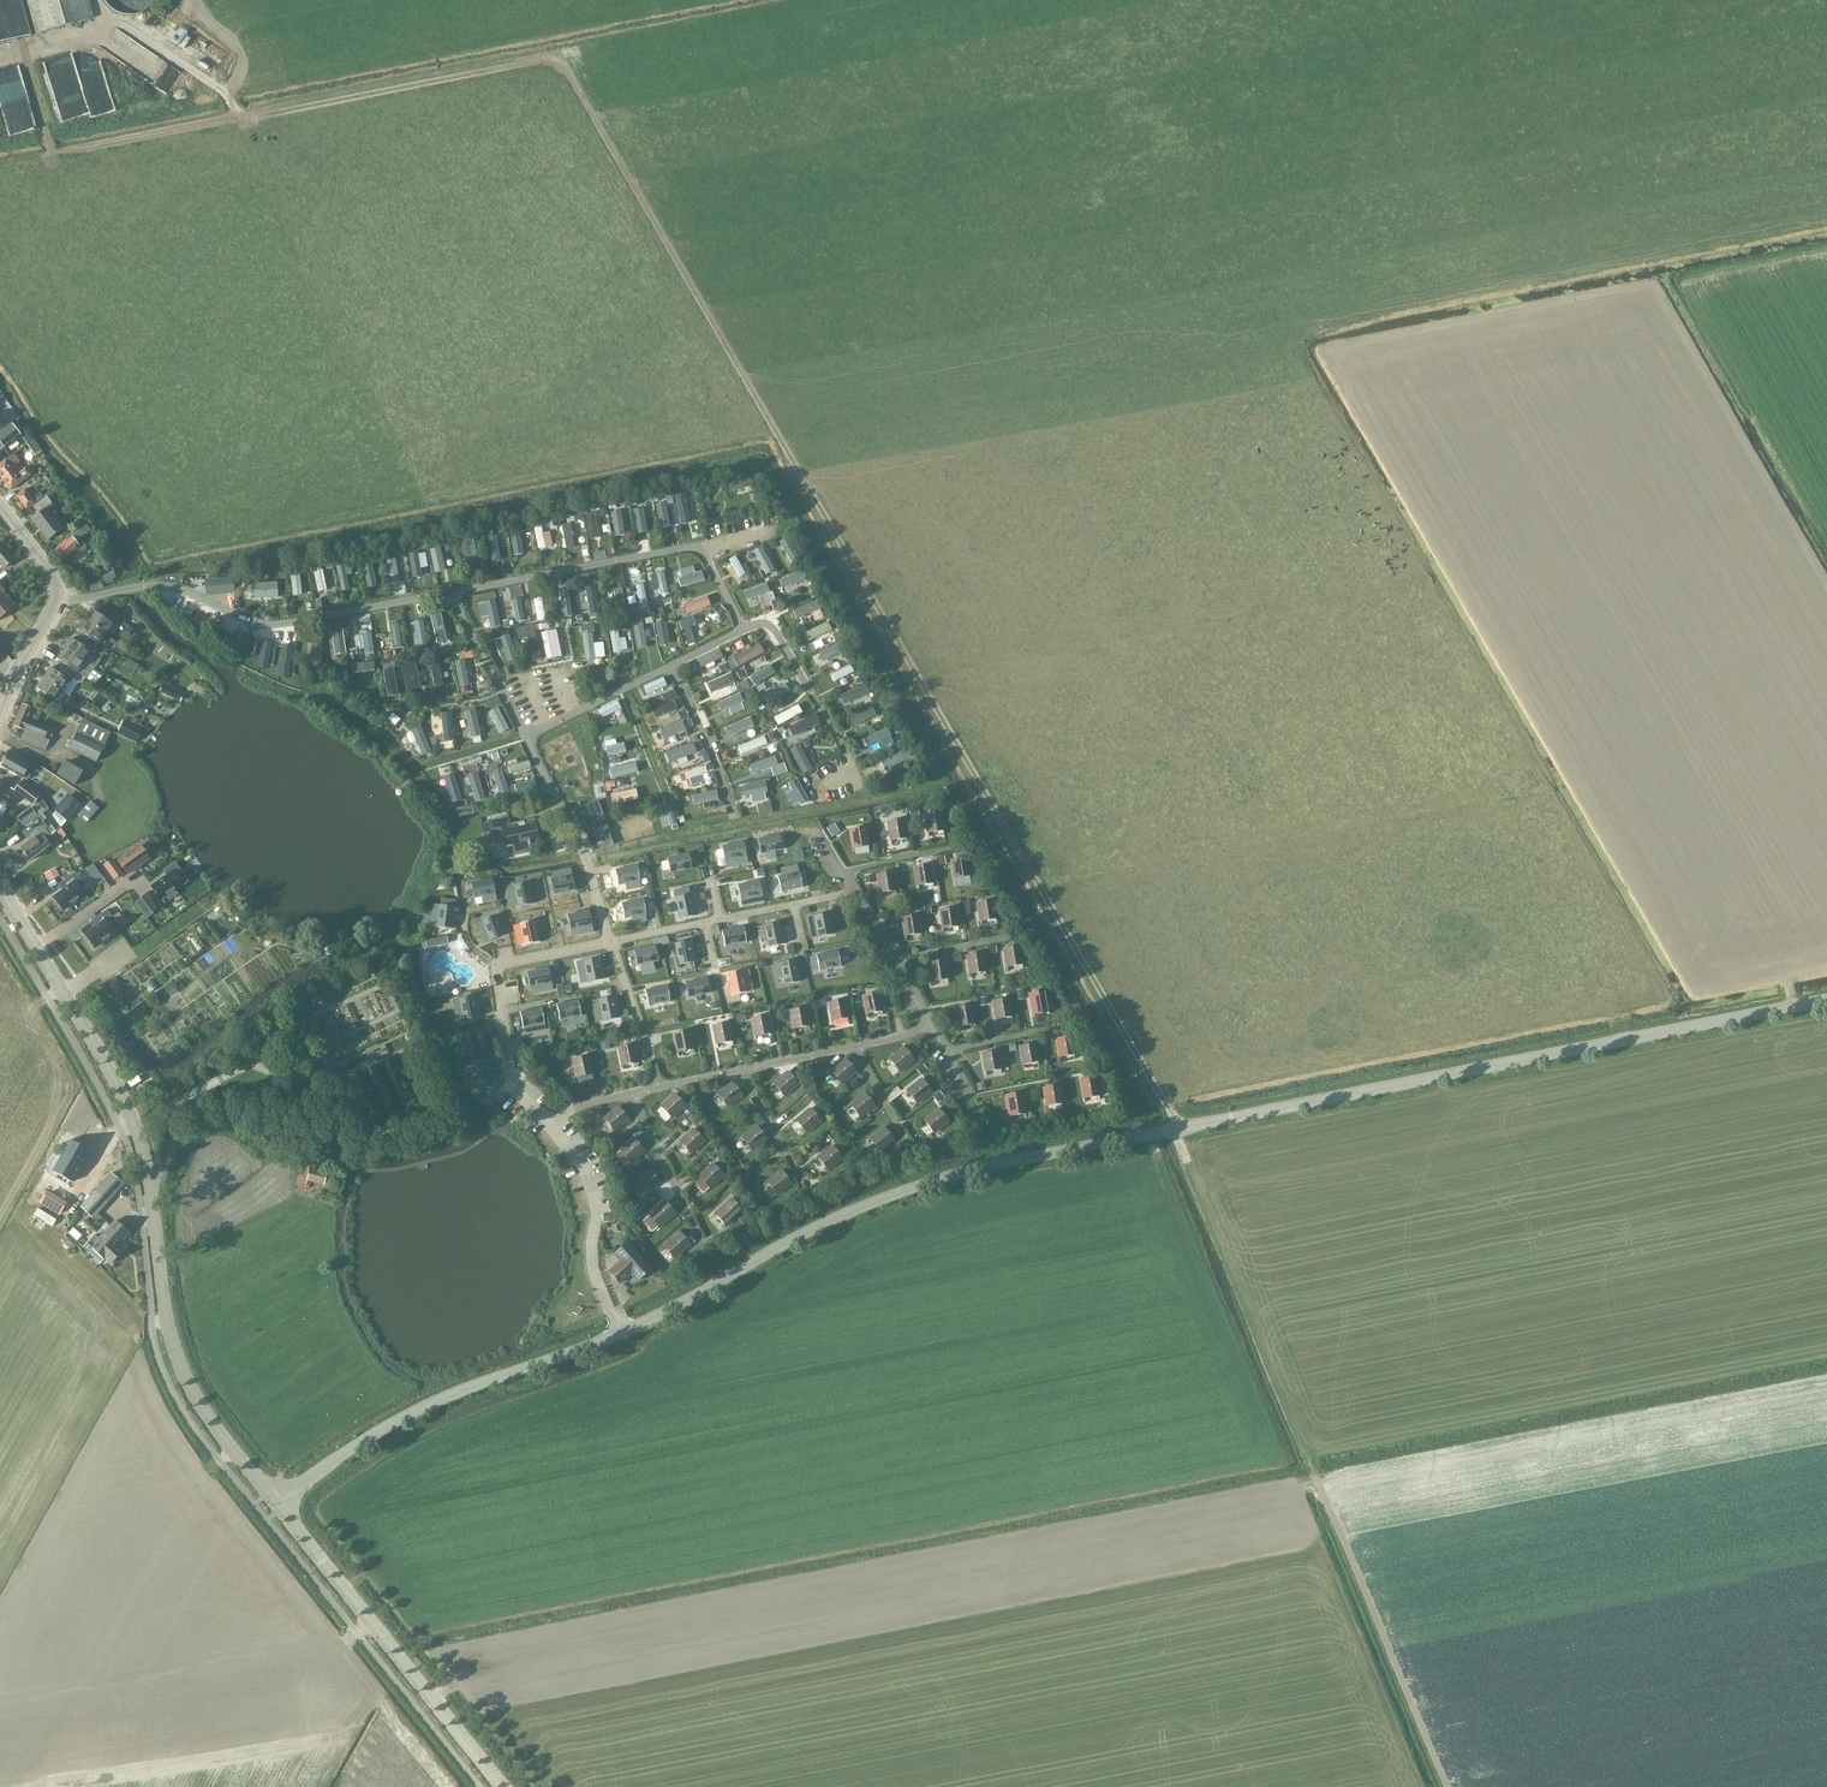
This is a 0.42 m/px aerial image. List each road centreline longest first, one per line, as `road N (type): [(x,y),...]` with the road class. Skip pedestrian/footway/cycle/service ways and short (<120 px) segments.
road 1 (unclassified): [(622,1332),(809,1231),(975,1170),(1826,1001)]
road 2 (unclassified): [(275,1502),(427,1406),(622,1332)]
road 3 (tertiary): [(167,1321),(135,1128),(48,968)]
road 4 (tertiary): [(501,1786),(275,1502)]
road 5 (residential): [(611,942),(854,888)]
road 6 (residential): [(622,1332),(592,1268),(595,1201),(582,1165),(548,1125)]
road 7 (residential): [(611,942),(581,847),(526,737)]
road 8 (residential): [(506,1062),(495,968),(611,942)]
road 9 (tertiary): [(275,1502),(206,1412),(167,1321)]
road 10 (residential): [(52,1471),(133,1333),(167,1321)]
road 11 (residential): [(704,1246),(629,1094)]
road 12 (residential): [(931,1023),(854,888)]
road 13 (residential): [(657,1087),(611,942)]
road 14 (residential): [(806,1189),(740,1071)]
road 15 (tertiary): [(0,714),(54,603)]

